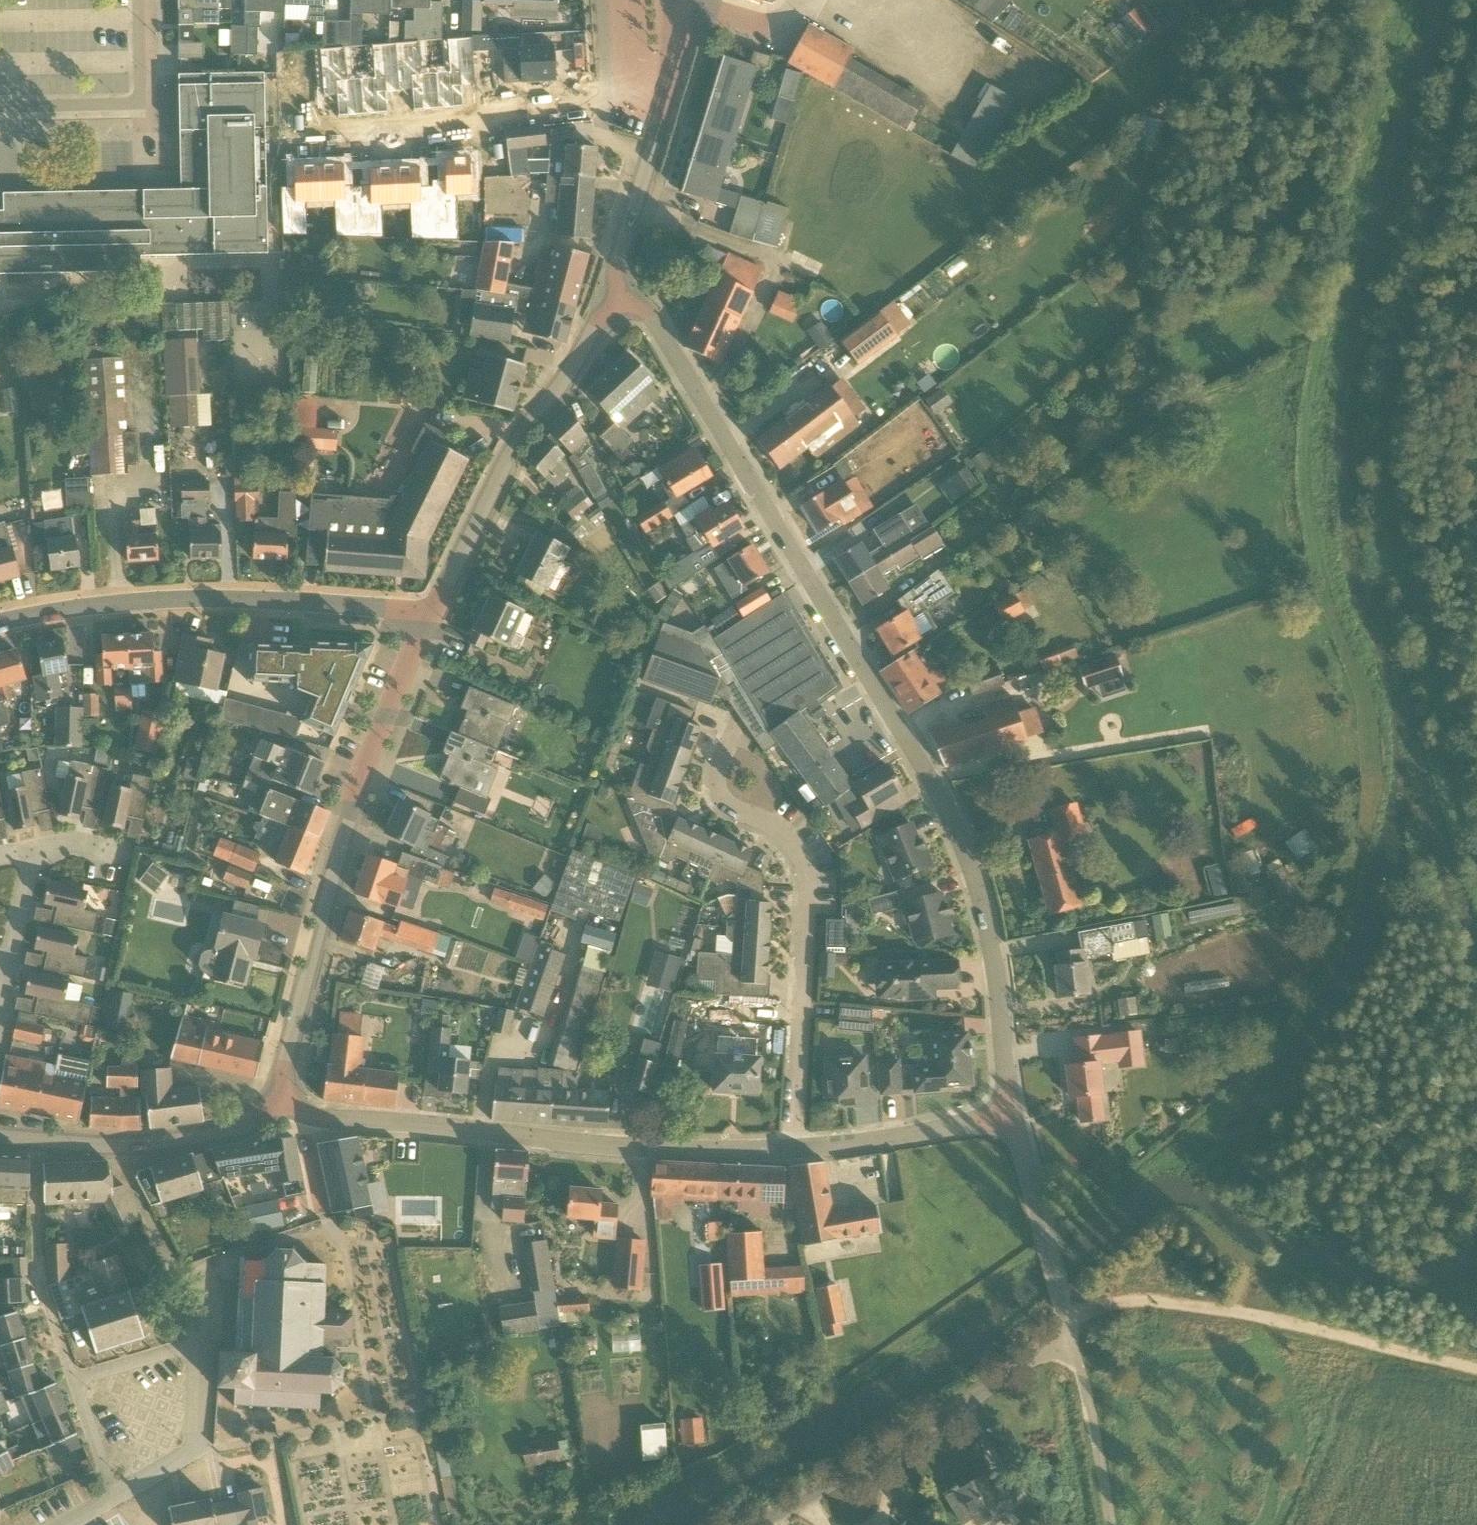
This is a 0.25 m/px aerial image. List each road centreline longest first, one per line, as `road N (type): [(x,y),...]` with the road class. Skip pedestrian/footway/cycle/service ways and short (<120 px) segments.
road 1 (residential): [(1014,1113),(980,888),(938,792),(644,312),(600,290)]
road 2 (residential): [(794,1149),(608,1153),(292,1124),(269,1102)]
road 3 (tertiary): [(269,1102),(412,624)]
road 4 (residential): [(794,1149),(808,883),(795,847),(769,822),(726,806),(714,790),(736,723)]
road 5 (residential): [(0,621),(143,608),(412,624)]
road 6 (residential): [(283,141),(482,126),(492,108),(605,91),(659,97)]
road 7 (tertiary): [(412,624),(515,425),(570,368),(600,290)]
road 8 (residential): [(749,1524),(886,1452),(1039,1353),(1068,1323)]
road 9 (residential): [(74,1382),(33,1269),(37,1142)]
road 10 (residential): [(141,0),(141,104),(0,106)]
road 11 (tertiary): [(37,1142),(172,1142),(214,1131),(269,1102)]
road 12 (track): [(1251,1314),(1476,1369)]
road 13 (residential): [(1014,1113),(794,1149)]
road 14 (residential): [(1068,1323),(1014,1113)]
road 15 (unclassified): [(1111,1524),(1068,1323)]
road 16 (tertiary): [(600,290),(659,97)]
road 17 (residential): [(120,1493),(197,1450),(200,1342)]
road 18 (track): [(1068,1323),(1105,1303),(1251,1314)]
road 19 (residential): [(74,1382),(200,1342)]
road 20 (residential): [(680,13),(746,26),(790,14),(803,0)]
road 21 (residential): [(4,977),(29,854)]
road 22 (residential): [(120,1493),(74,1382)]

